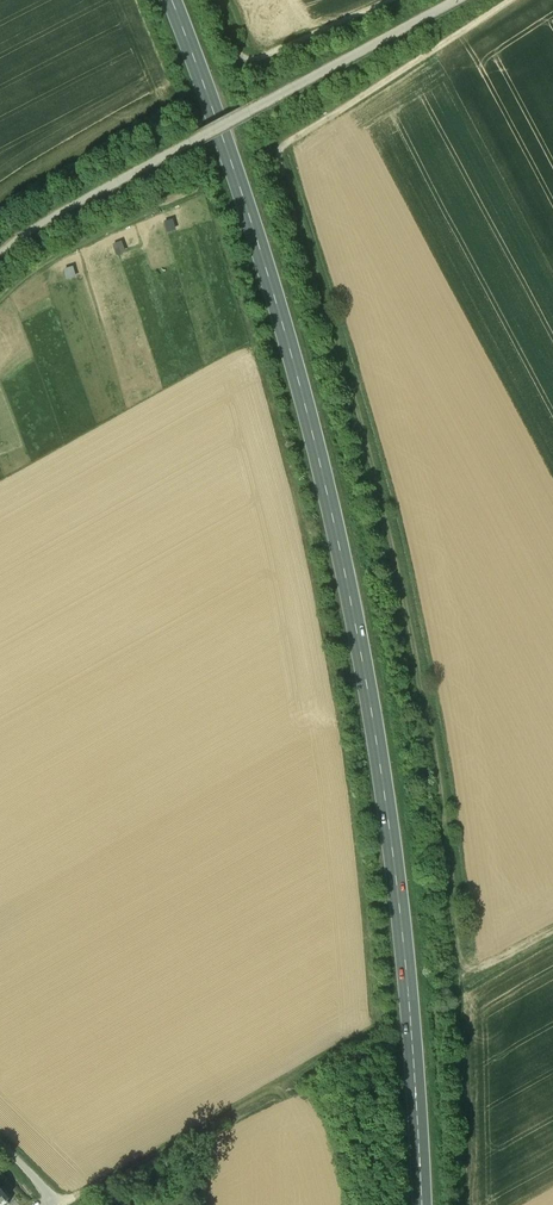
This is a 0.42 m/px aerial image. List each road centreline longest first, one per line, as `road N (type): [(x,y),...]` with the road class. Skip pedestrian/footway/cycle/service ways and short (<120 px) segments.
road 1 (primary): [(419,1204),(400,912),(374,725),(326,485),(254,230),(169,0)]
road 2 (track): [(552,925),(469,966),(458,949),(449,858),(353,402),(280,147),(512,0)]
road 3 (track): [(457,0),(182,148)]
road 4 (track): [(216,0),(238,53),(249,59),(390,0)]
road 5 (track): [(0,254),(26,232),(182,148)]

